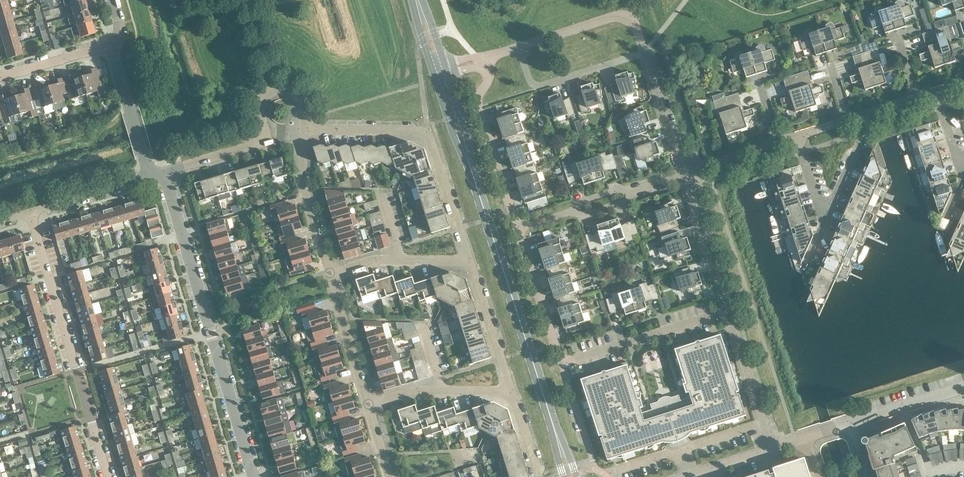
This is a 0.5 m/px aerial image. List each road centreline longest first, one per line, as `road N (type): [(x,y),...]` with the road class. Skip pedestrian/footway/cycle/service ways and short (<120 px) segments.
road 1 (tertiary): [(570,476),(440,74)]
road 2 (residential): [(254,476),(160,175)]
road 3 (residential): [(108,476),(28,211)]
road 4 (residential): [(470,261),(426,134),(305,129)]
road 5 (residential): [(305,129),(301,99),(276,89),(260,106),(261,142),(160,175)]
road 6 (residential): [(518,229),(477,99),(488,80),(479,61)]
road 7 (residential): [(562,366),(730,311)]
road 8 (residential): [(519,47),(530,82),(540,87),(644,53)]
road 9 (residential): [(519,47),(621,16),(634,22),(644,53)]
road 10 (residential): [(331,272),(303,182),(305,129)]
road 11 (residential): [(562,366),(518,229)]
road 12 (residential): [(730,311),(685,175)]
road 13 (residential): [(369,405),(331,272)]
road 14 (residential): [(511,391),(470,261)]
road 15 (residential): [(153,174),(112,48)]
road 16 (residential): [(28,211),(153,174)]
road 17 (residential): [(644,53),(685,175)]

